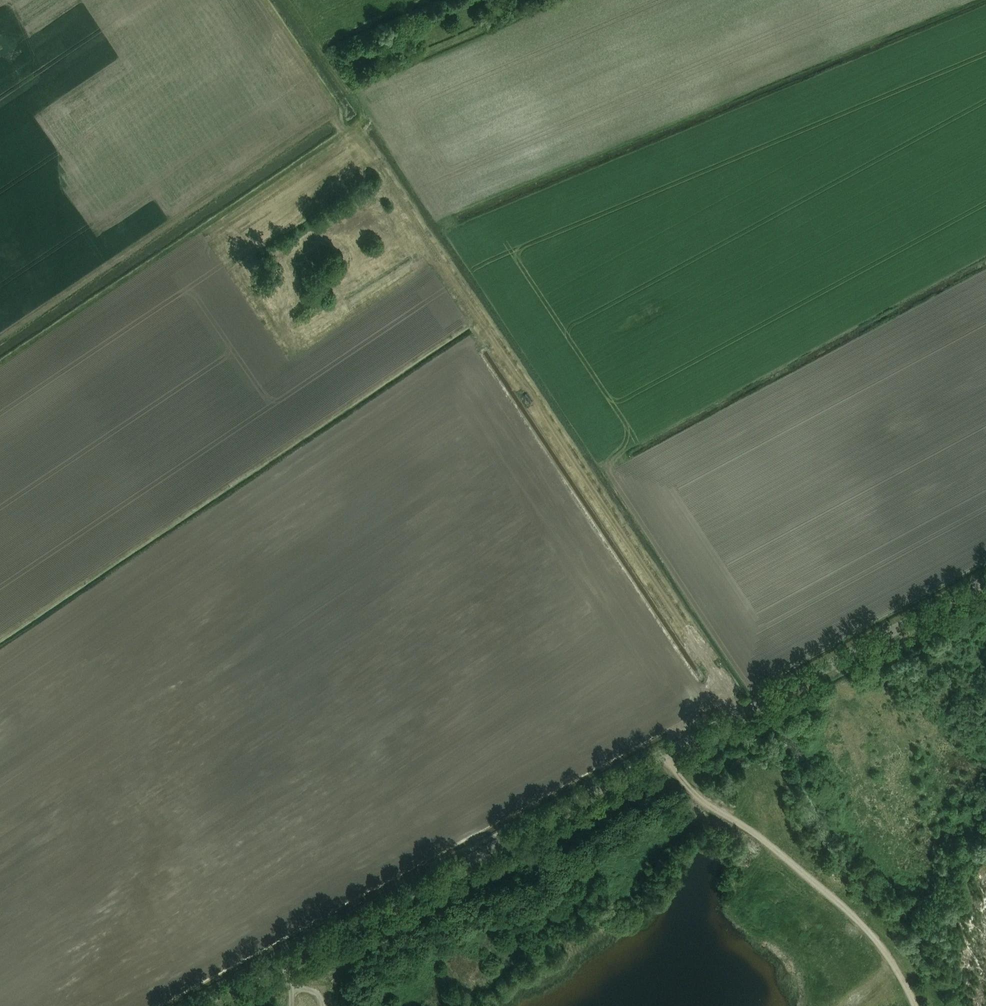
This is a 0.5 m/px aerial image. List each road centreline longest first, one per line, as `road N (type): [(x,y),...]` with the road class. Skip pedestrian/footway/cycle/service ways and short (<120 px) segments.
road 1 (unclassified): [(199,1005),(664,755)]
road 2 (unclassified): [(664,755),(985,581)]
road 3 (residential): [(915,1005),(889,958),(848,911),(691,792)]

